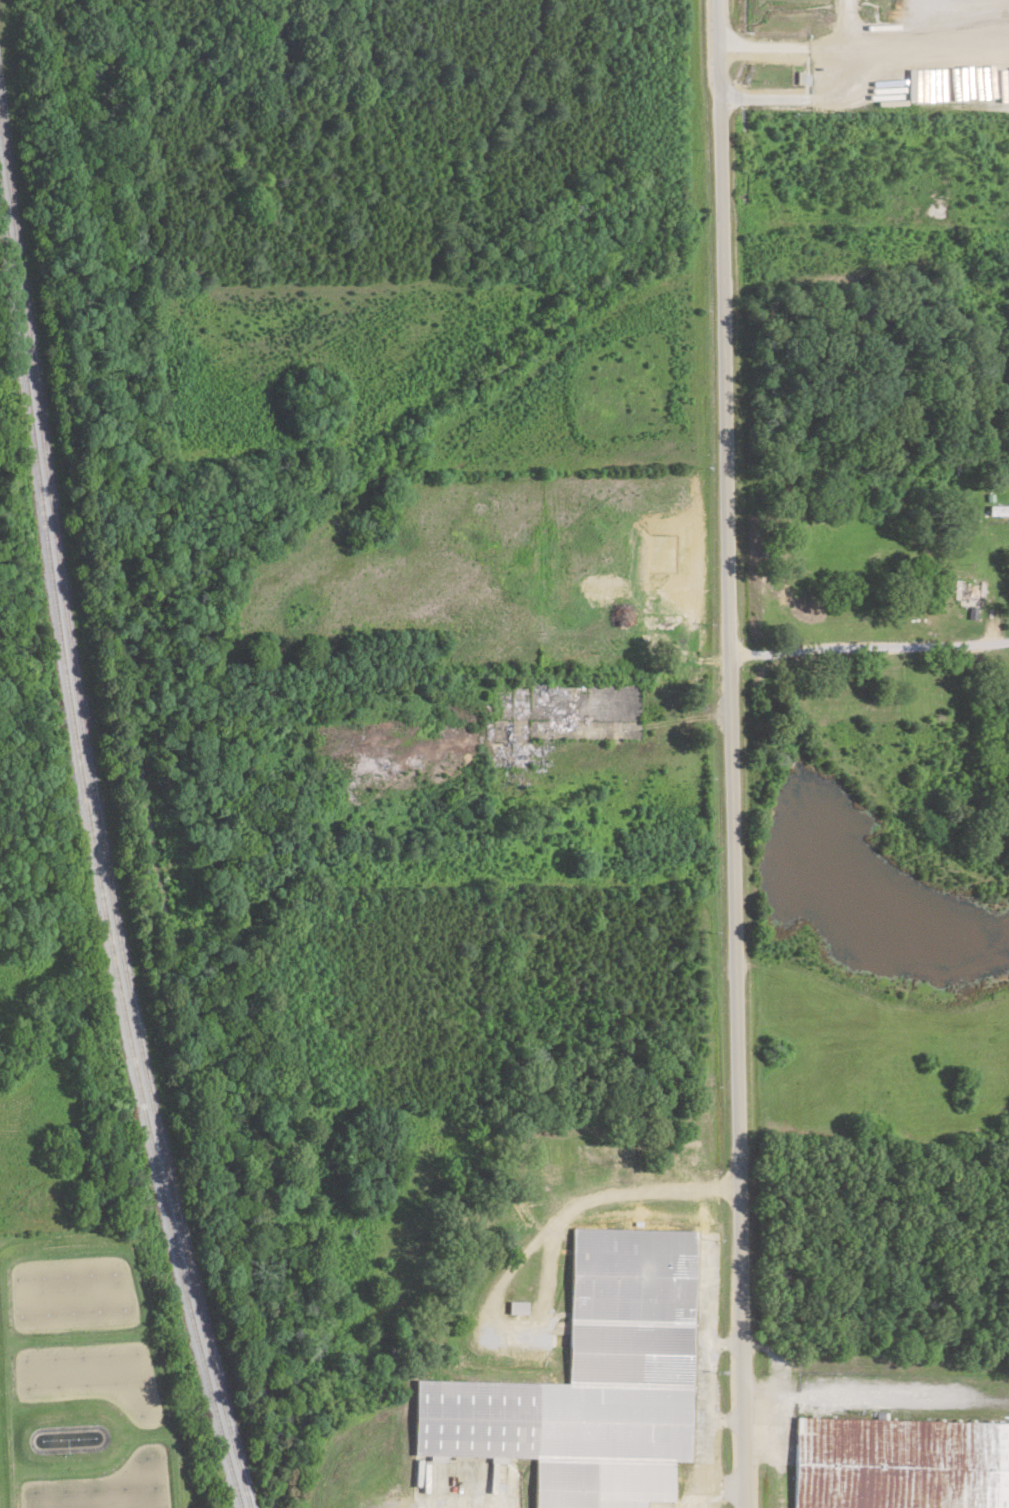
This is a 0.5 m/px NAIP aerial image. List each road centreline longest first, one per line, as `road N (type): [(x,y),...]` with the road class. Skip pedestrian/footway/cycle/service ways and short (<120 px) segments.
road 1 (residential): [(746,1507),(718,0)]

